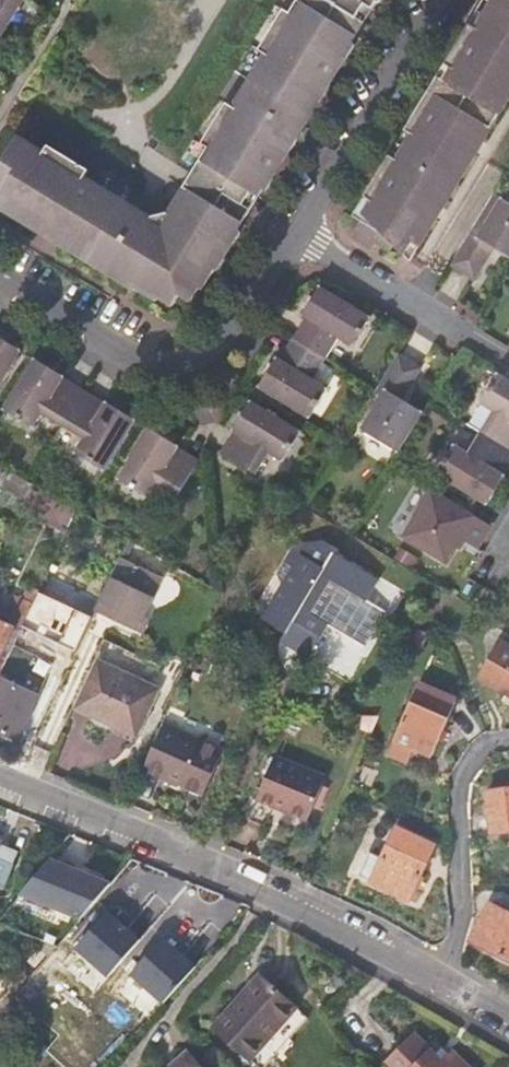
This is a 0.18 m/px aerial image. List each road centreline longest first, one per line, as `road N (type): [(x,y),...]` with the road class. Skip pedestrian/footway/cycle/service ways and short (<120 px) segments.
road 1 (residential): [(0,778),(209,861),(508,1016)]
road 2 (residential): [(296,235),(224,329),(183,359),(150,361),(120,349),(0,274)]
road 3 (residential): [(438,0),(296,235)]
road 4 (residential): [(296,235),(508,365)]

